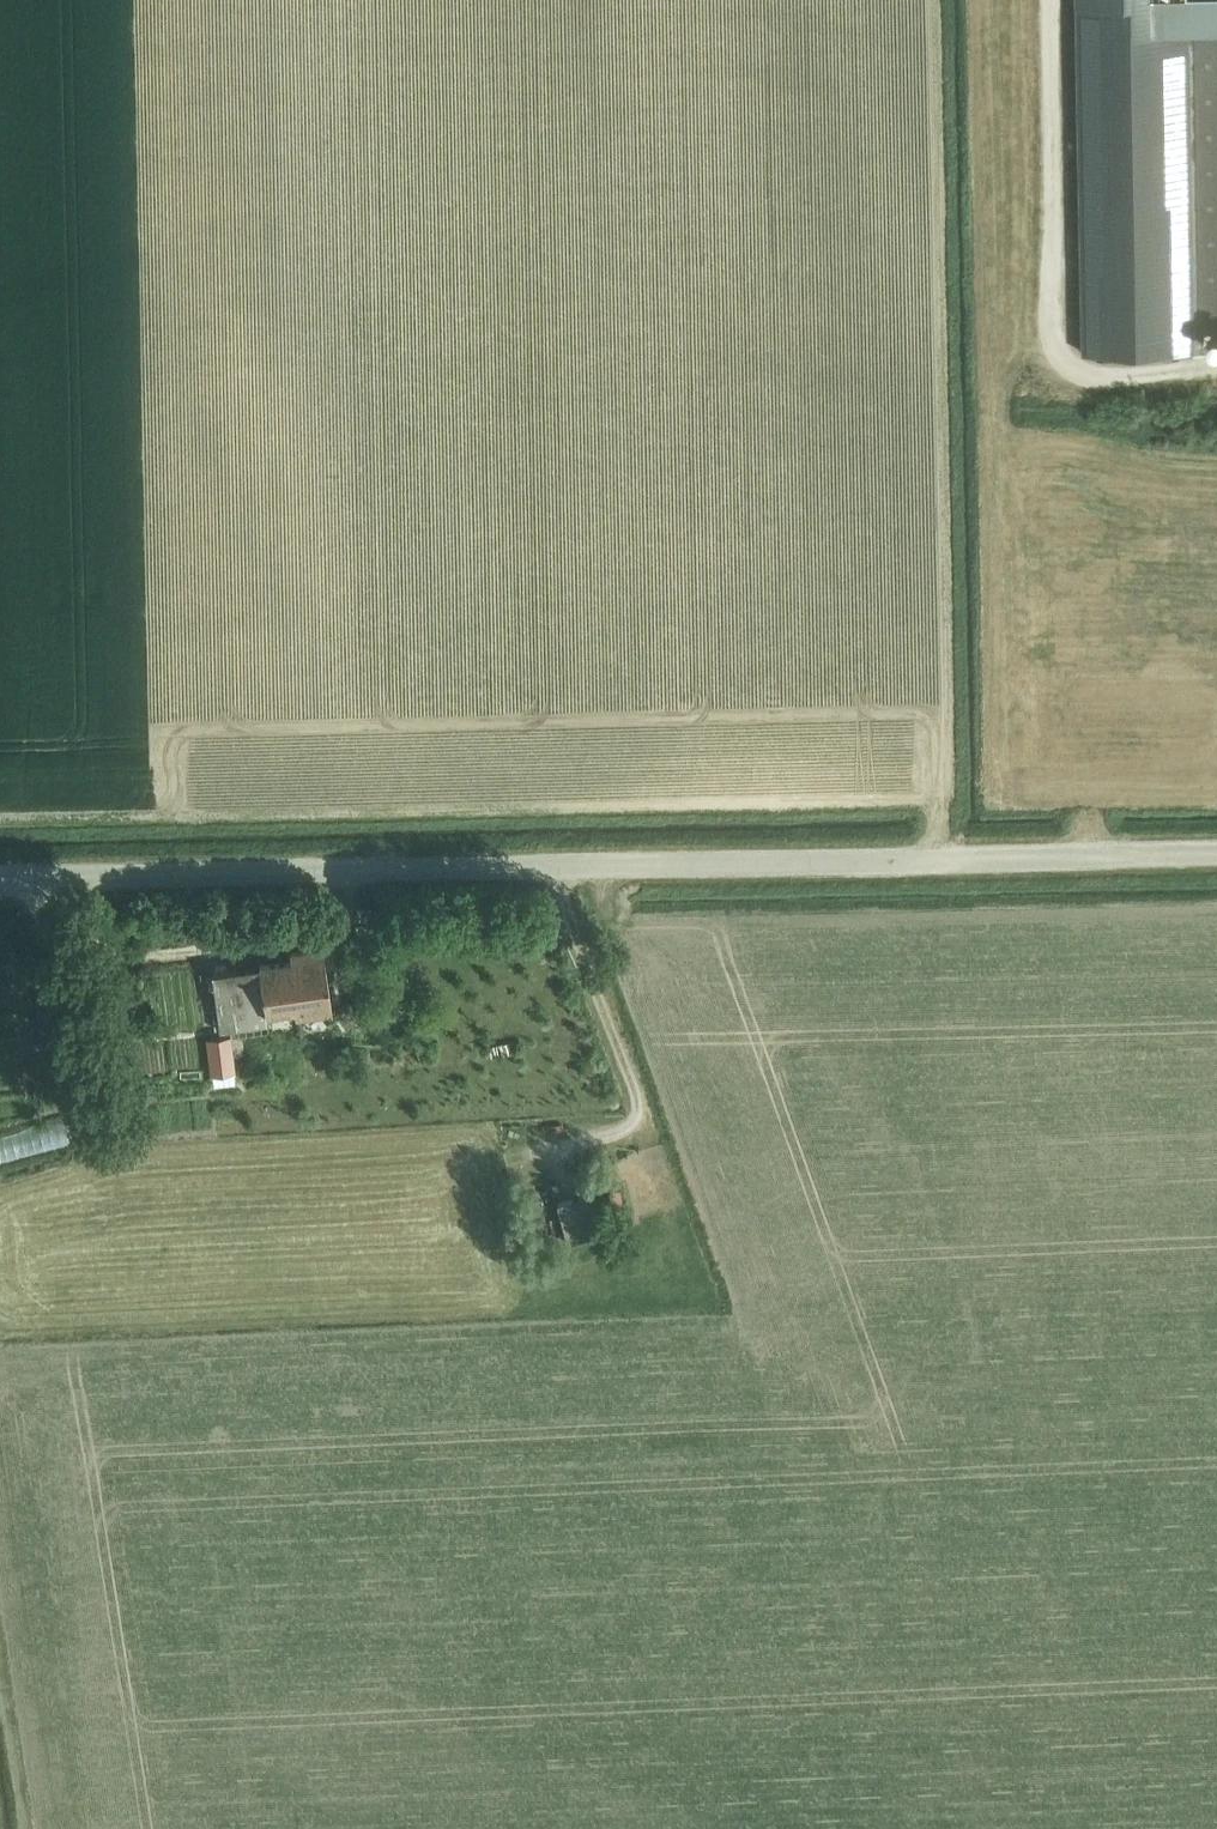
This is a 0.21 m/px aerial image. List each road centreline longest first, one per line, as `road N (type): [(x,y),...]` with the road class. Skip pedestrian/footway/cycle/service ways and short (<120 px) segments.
road 1 (tertiary): [(0,885),(1216,856)]

